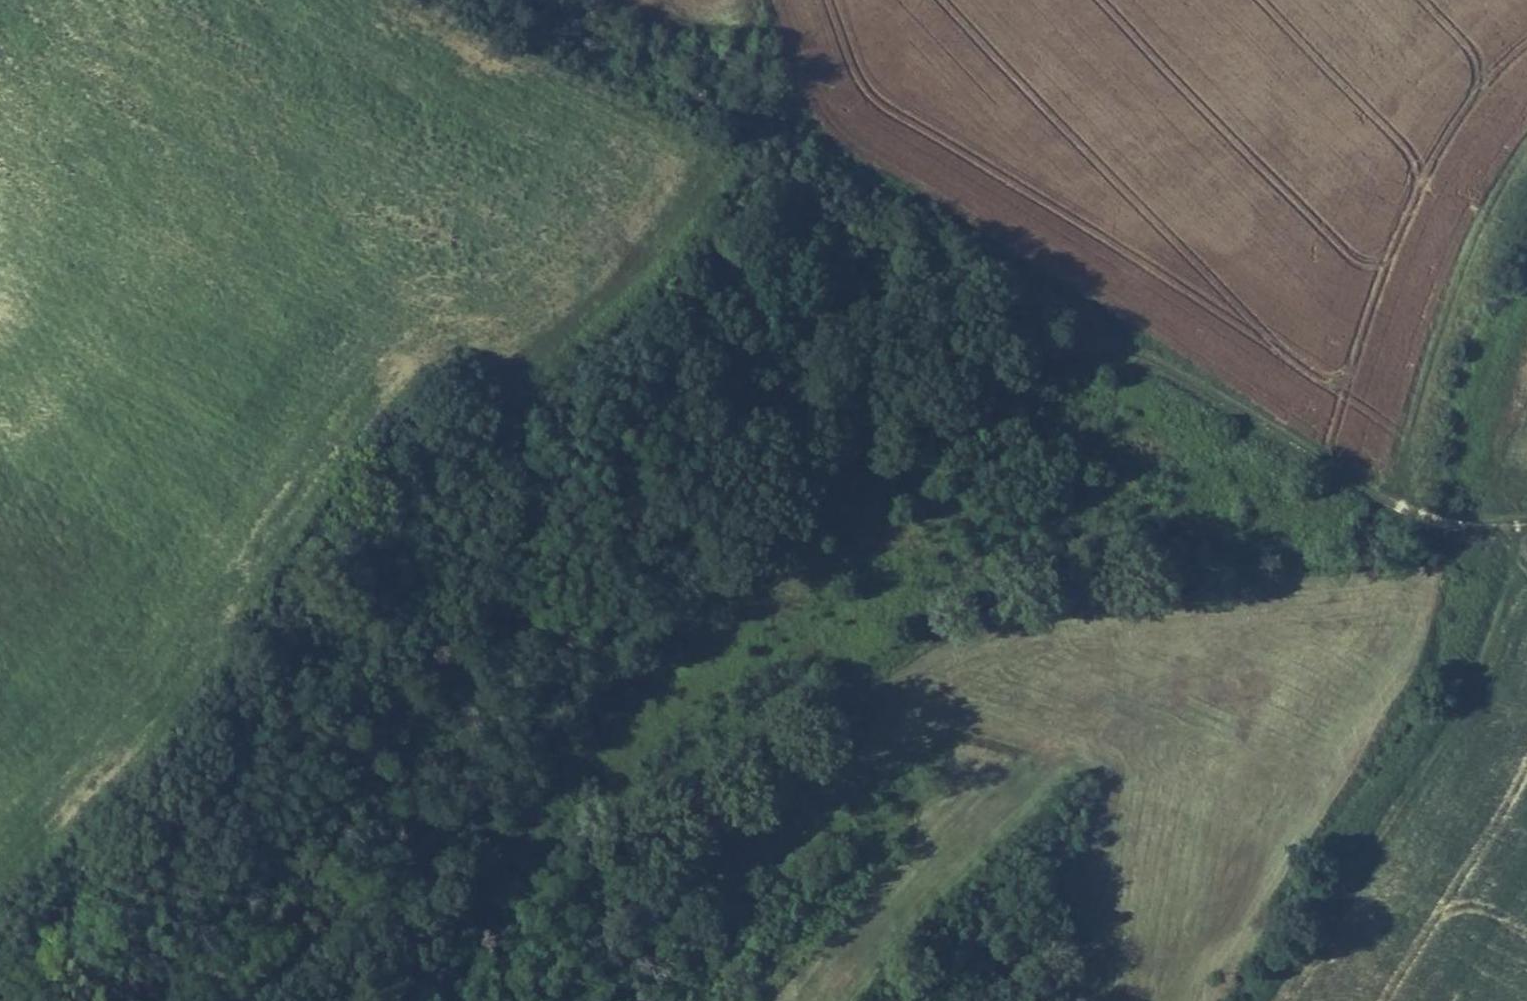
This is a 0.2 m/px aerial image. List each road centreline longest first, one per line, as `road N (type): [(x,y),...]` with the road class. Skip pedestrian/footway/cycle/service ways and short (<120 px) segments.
road 1 (track): [(1526,524),(1472,530),(1421,522),(1160,366),(1069,351),(982,376),(846,464),(454,830),(233,1000)]
road 2 (track): [(1274,1000),(1457,715),(1513,567),(1502,529)]

